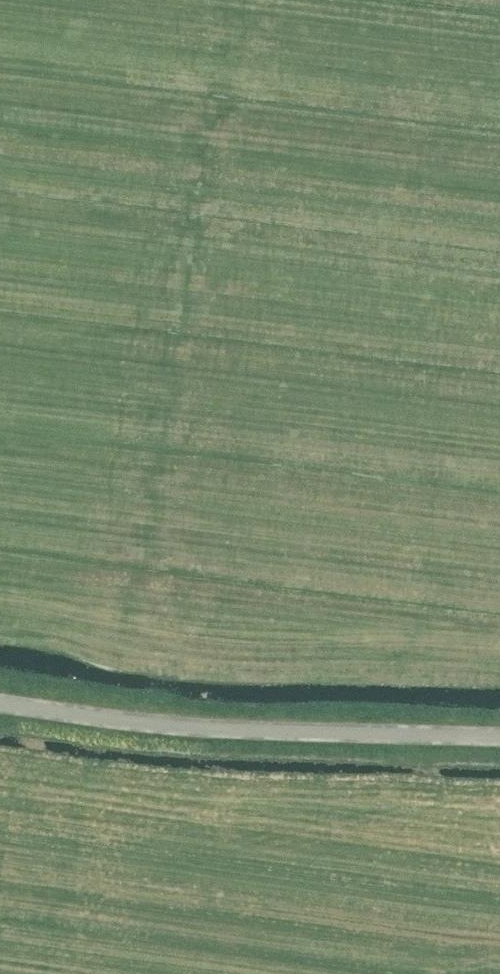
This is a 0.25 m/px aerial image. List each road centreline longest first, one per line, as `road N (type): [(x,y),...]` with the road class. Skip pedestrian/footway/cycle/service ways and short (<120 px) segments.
road 1 (tertiary): [(499,750),(250,742),(0,710)]

